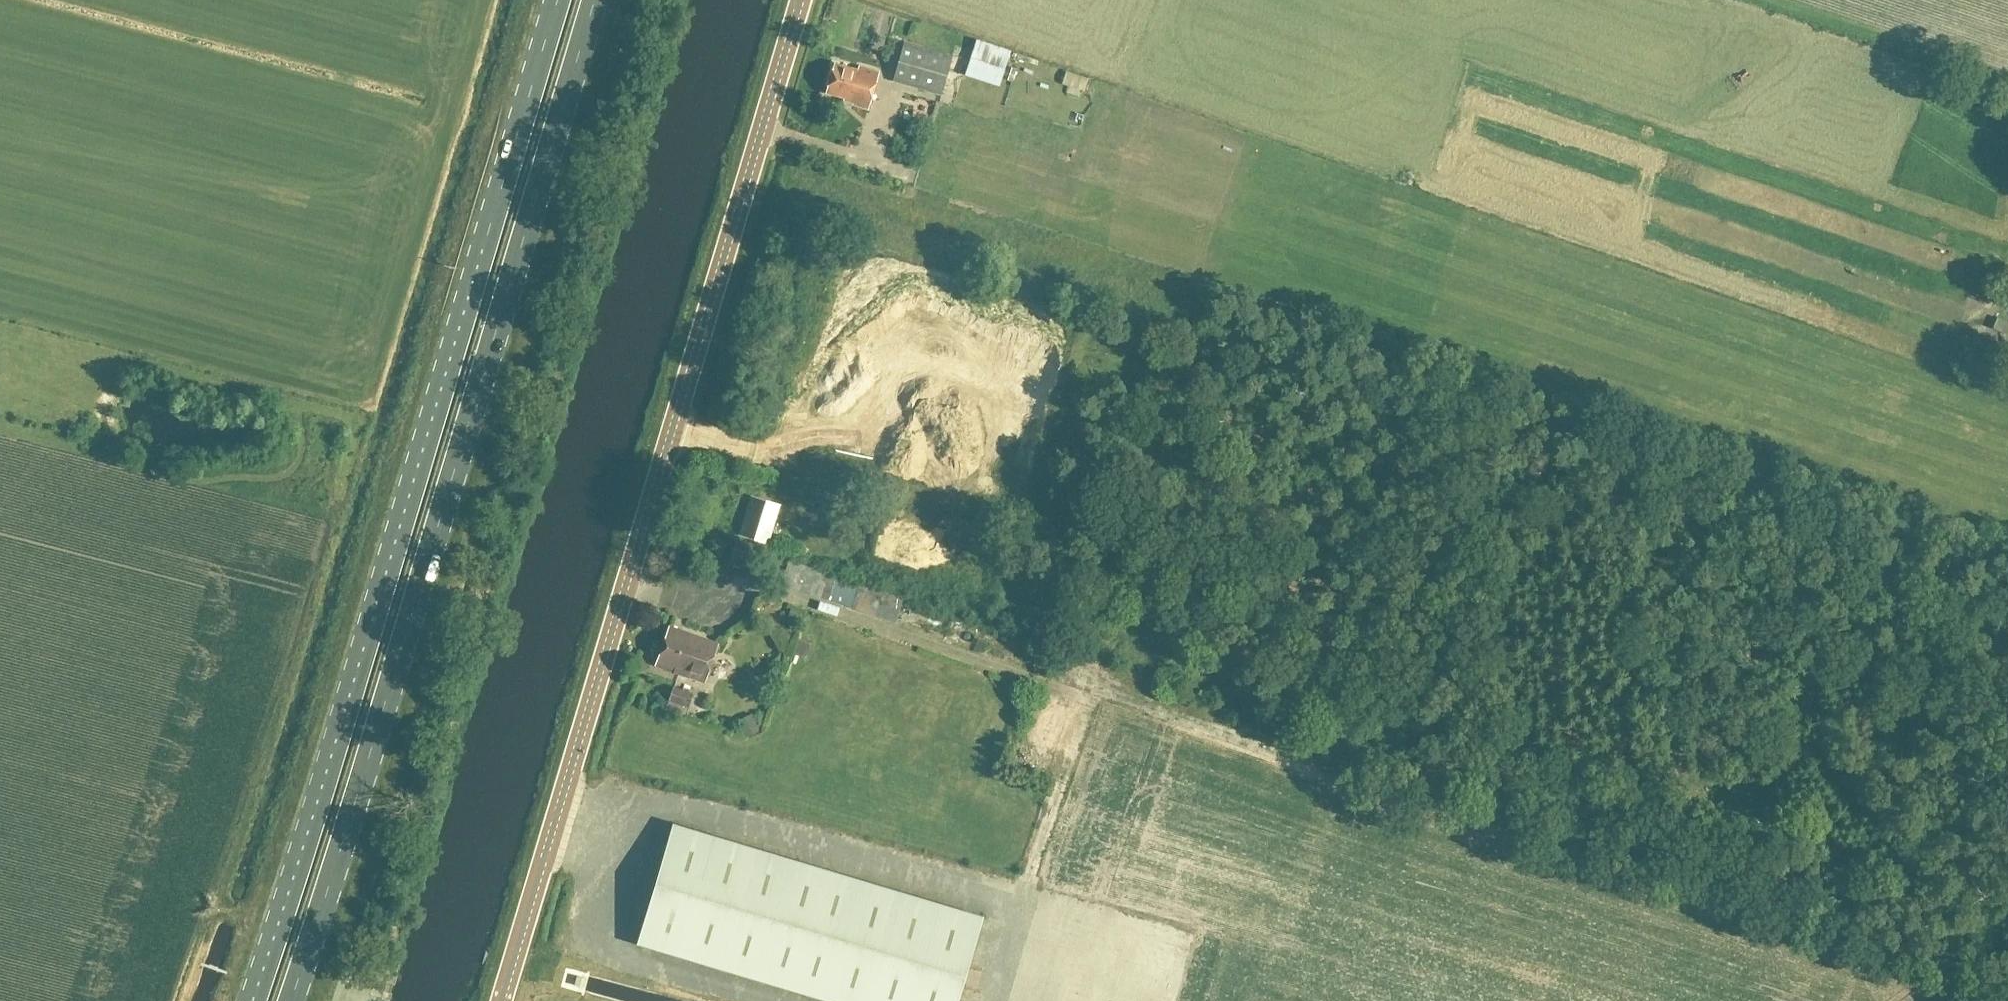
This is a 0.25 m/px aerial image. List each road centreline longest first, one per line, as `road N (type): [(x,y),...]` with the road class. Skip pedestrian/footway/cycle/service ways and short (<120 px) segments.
road 1 (trunk): [(292,1000),(594,0)]
road 2 (trunk): [(556,0),(254,1000)]
road 3 (tertiary): [(507,1000),(809,0)]

